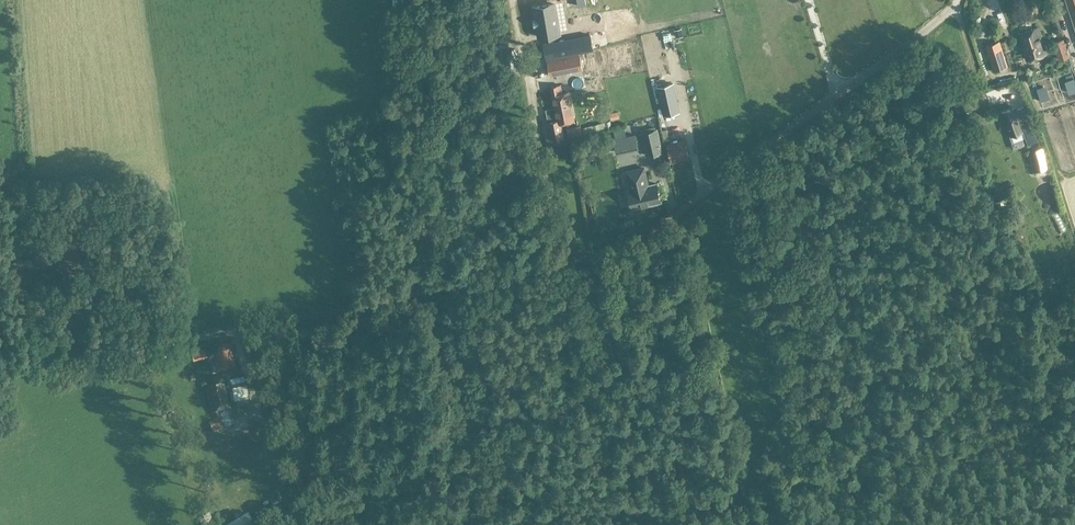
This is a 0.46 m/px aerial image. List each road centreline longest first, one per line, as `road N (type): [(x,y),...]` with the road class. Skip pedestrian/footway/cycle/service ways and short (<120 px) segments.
road 1 (track): [(577,260),(619,248),(681,213),(955,4),(1007,169)]
road 2 (track): [(559,262),(155,347),(0,370)]
road 3 (track): [(788,129),(765,199),(764,267),(786,347),(841,450),(855,524)]
road 4 (track): [(625,524),(577,260)]
road 5 (track): [(559,262),(511,0)]

